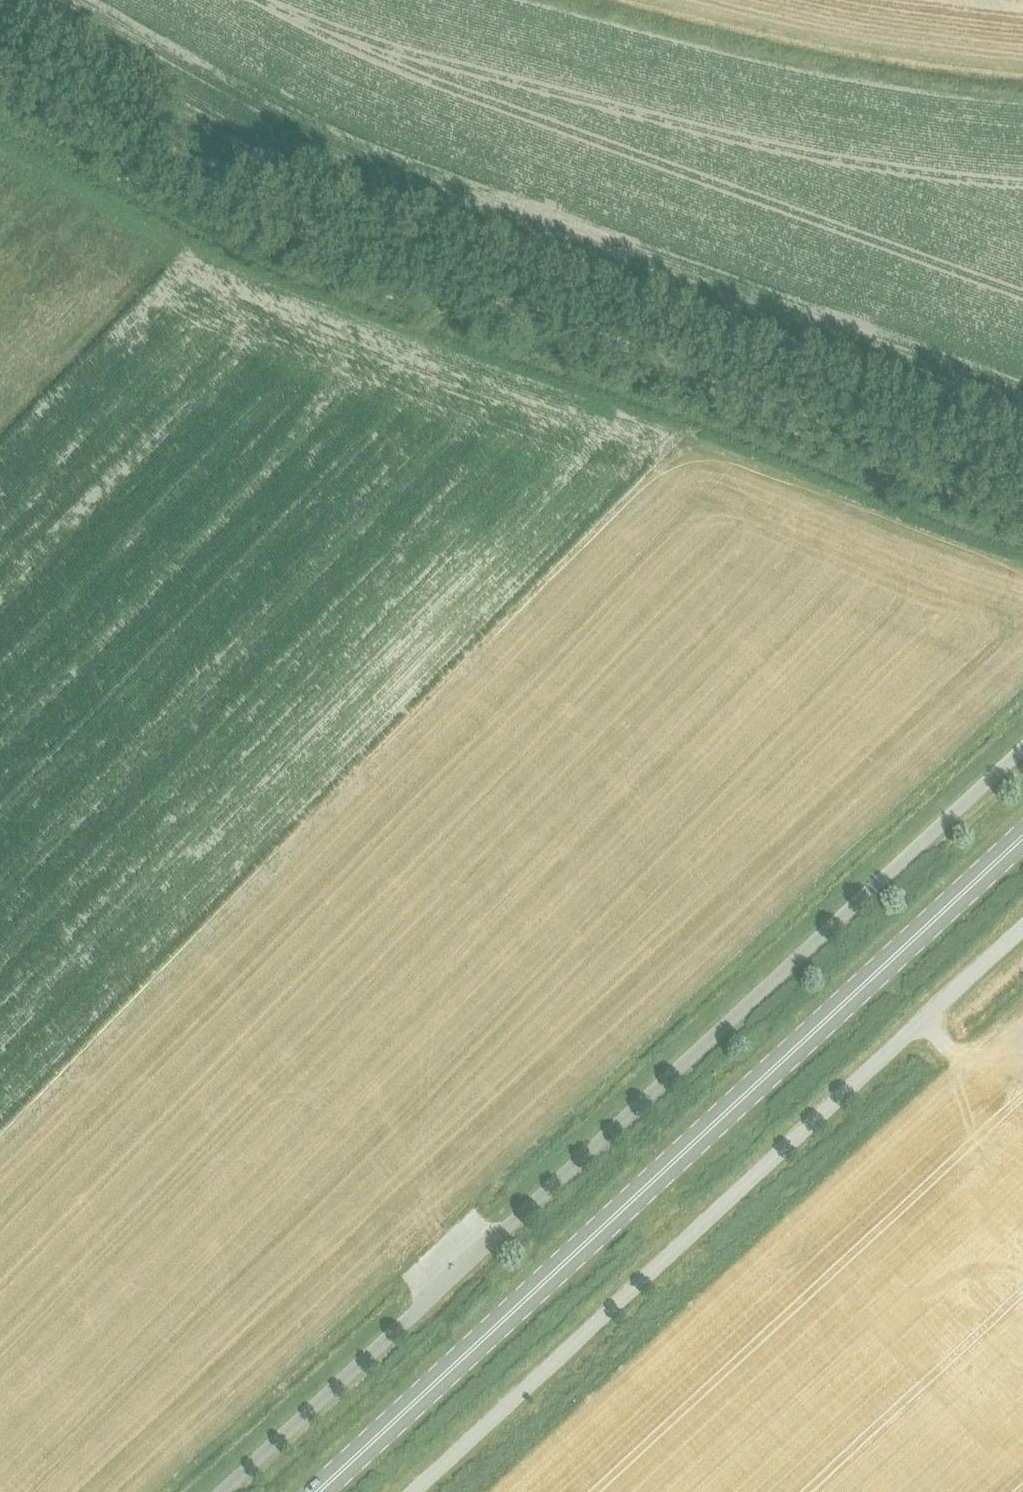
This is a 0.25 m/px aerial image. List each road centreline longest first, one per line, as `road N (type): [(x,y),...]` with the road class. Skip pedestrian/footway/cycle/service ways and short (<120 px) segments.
road 1 (track): [(1022,493),(229,201),(0,77)]
road 2 (track): [(1022,755),(229,1491)]
road 3 (secondary): [(326,1491),(1022,843)]
road 4 (unclassified): [(1022,931),(417,1491)]

